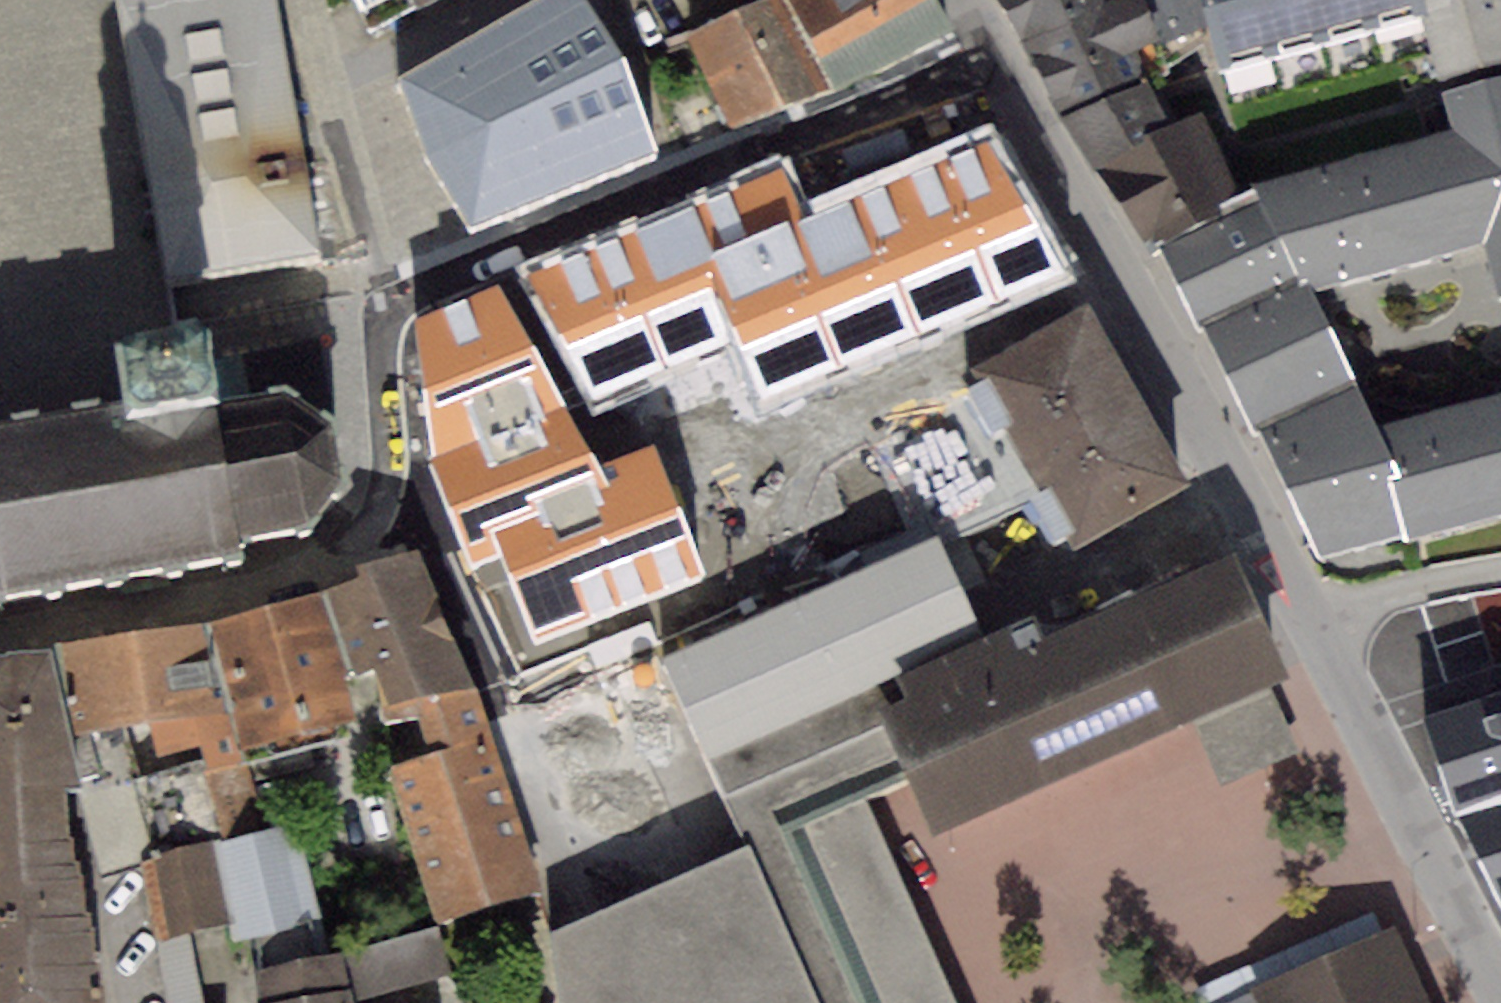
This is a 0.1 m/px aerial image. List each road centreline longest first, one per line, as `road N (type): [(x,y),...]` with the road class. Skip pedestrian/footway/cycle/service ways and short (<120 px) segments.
road 1 (residential): [(983,38),(1169,355),(1500,972)]
road 2 (residential): [(365,314),(983,38)]
road 3 (residential): [(0,635),(303,573),(335,556),(364,527),(376,484),(365,314)]
road 4 (residential): [(365,314),(321,88)]
road 5 (residential): [(321,88),(489,0)]

